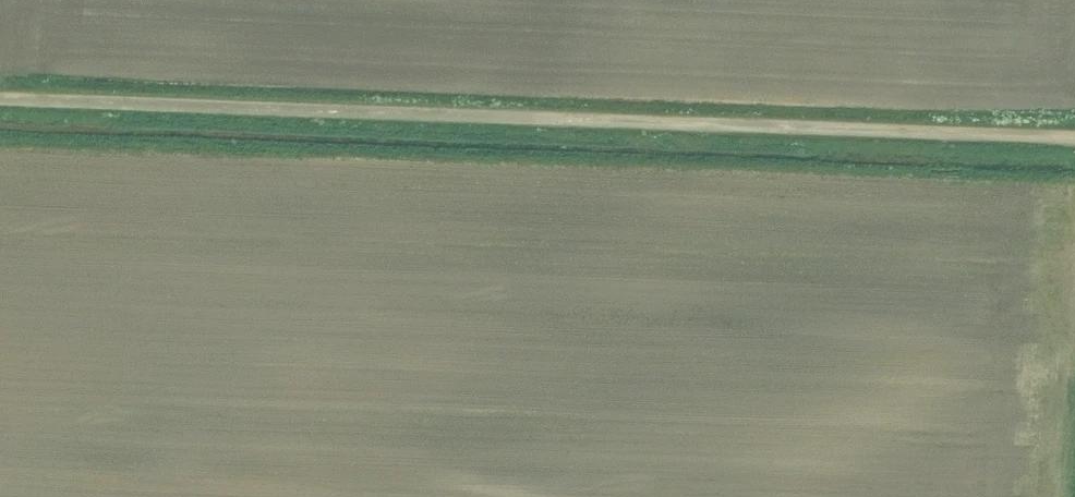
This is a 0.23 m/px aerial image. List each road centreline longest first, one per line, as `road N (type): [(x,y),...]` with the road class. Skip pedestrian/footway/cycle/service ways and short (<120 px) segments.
road 1 (track): [(1074,144),(0,102)]

